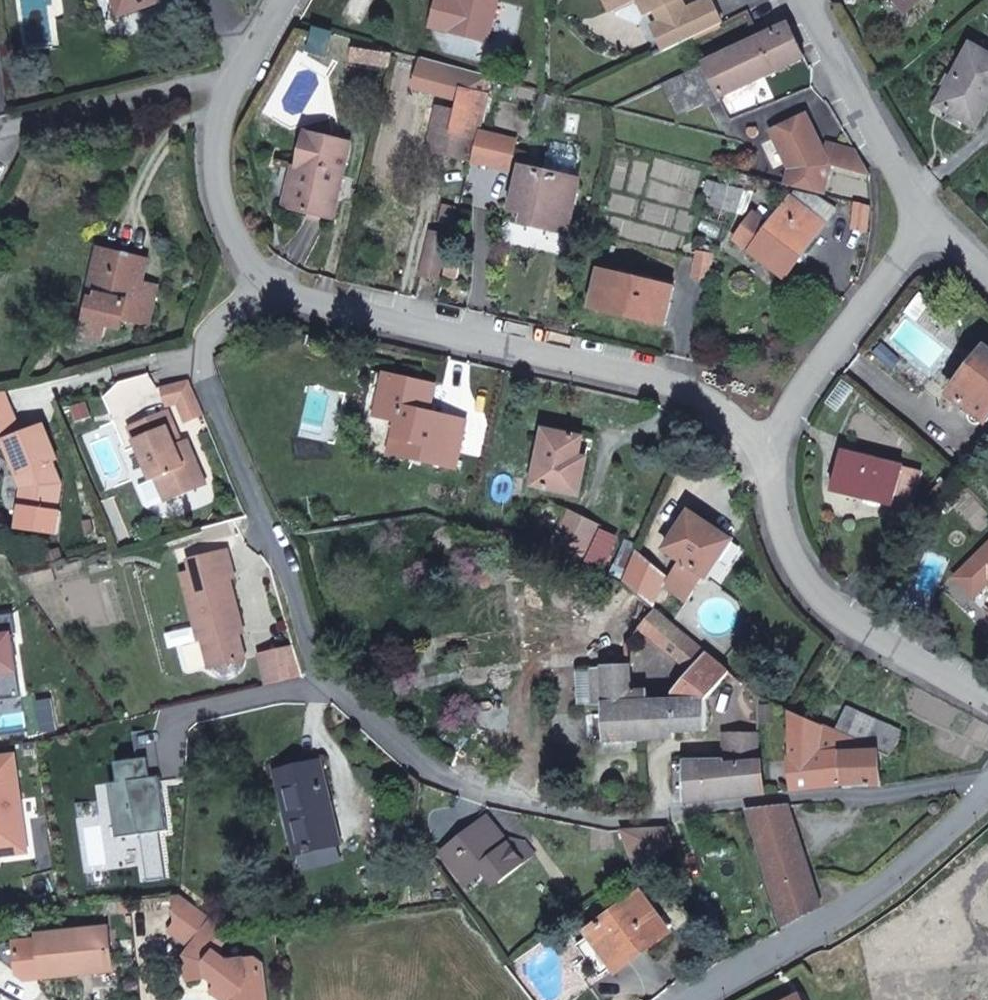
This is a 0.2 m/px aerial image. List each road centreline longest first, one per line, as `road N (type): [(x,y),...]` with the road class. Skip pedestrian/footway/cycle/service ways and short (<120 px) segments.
road 1 (residential): [(987,794),(973,787),(637,814),(563,812),(422,773),(315,667),(298,584),(198,353),(268,273)]
road 2 (residential): [(987,704),(840,620),(786,539),(768,439),(715,396),(597,359),(281,287),(268,273)]
road 3 (residential): [(987,796),(848,913),(692,999)]
road 4 (residential): [(796,0),(929,221),(987,271)]
road 5 (residential): [(268,273),(247,252),(221,190),(216,129),(251,61)]

